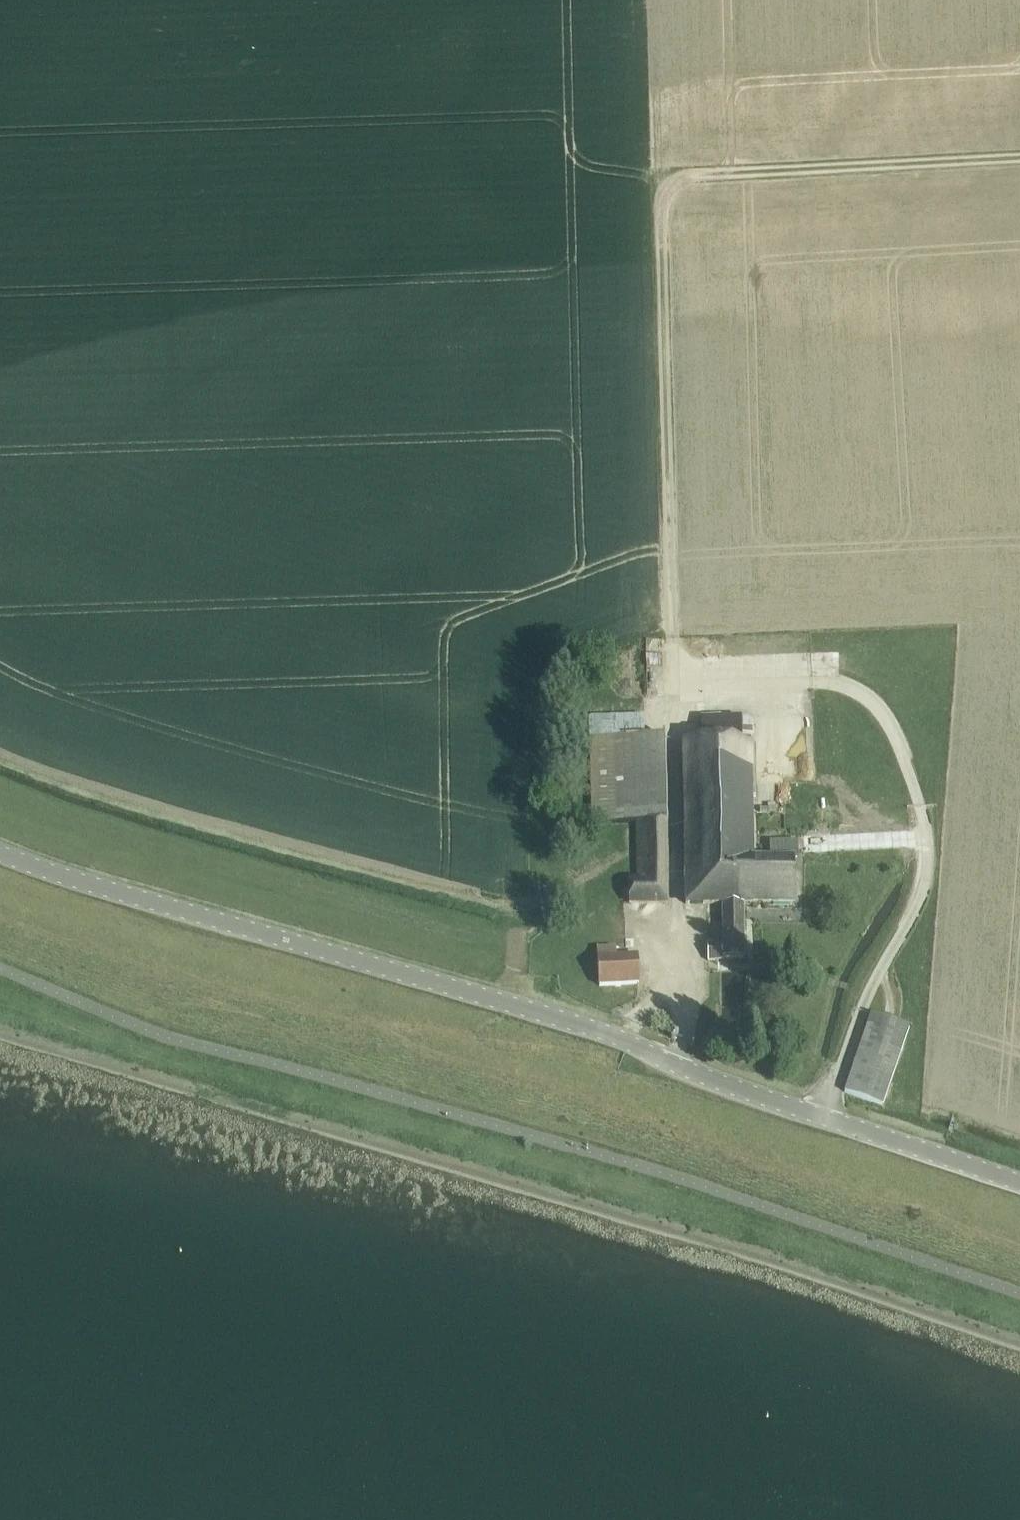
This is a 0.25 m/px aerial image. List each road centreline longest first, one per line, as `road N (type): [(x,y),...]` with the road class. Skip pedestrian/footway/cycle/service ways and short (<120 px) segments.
road 1 (tertiary): [(1019,1183),(676,1065),(587,1024),(257,939),(0,858)]

